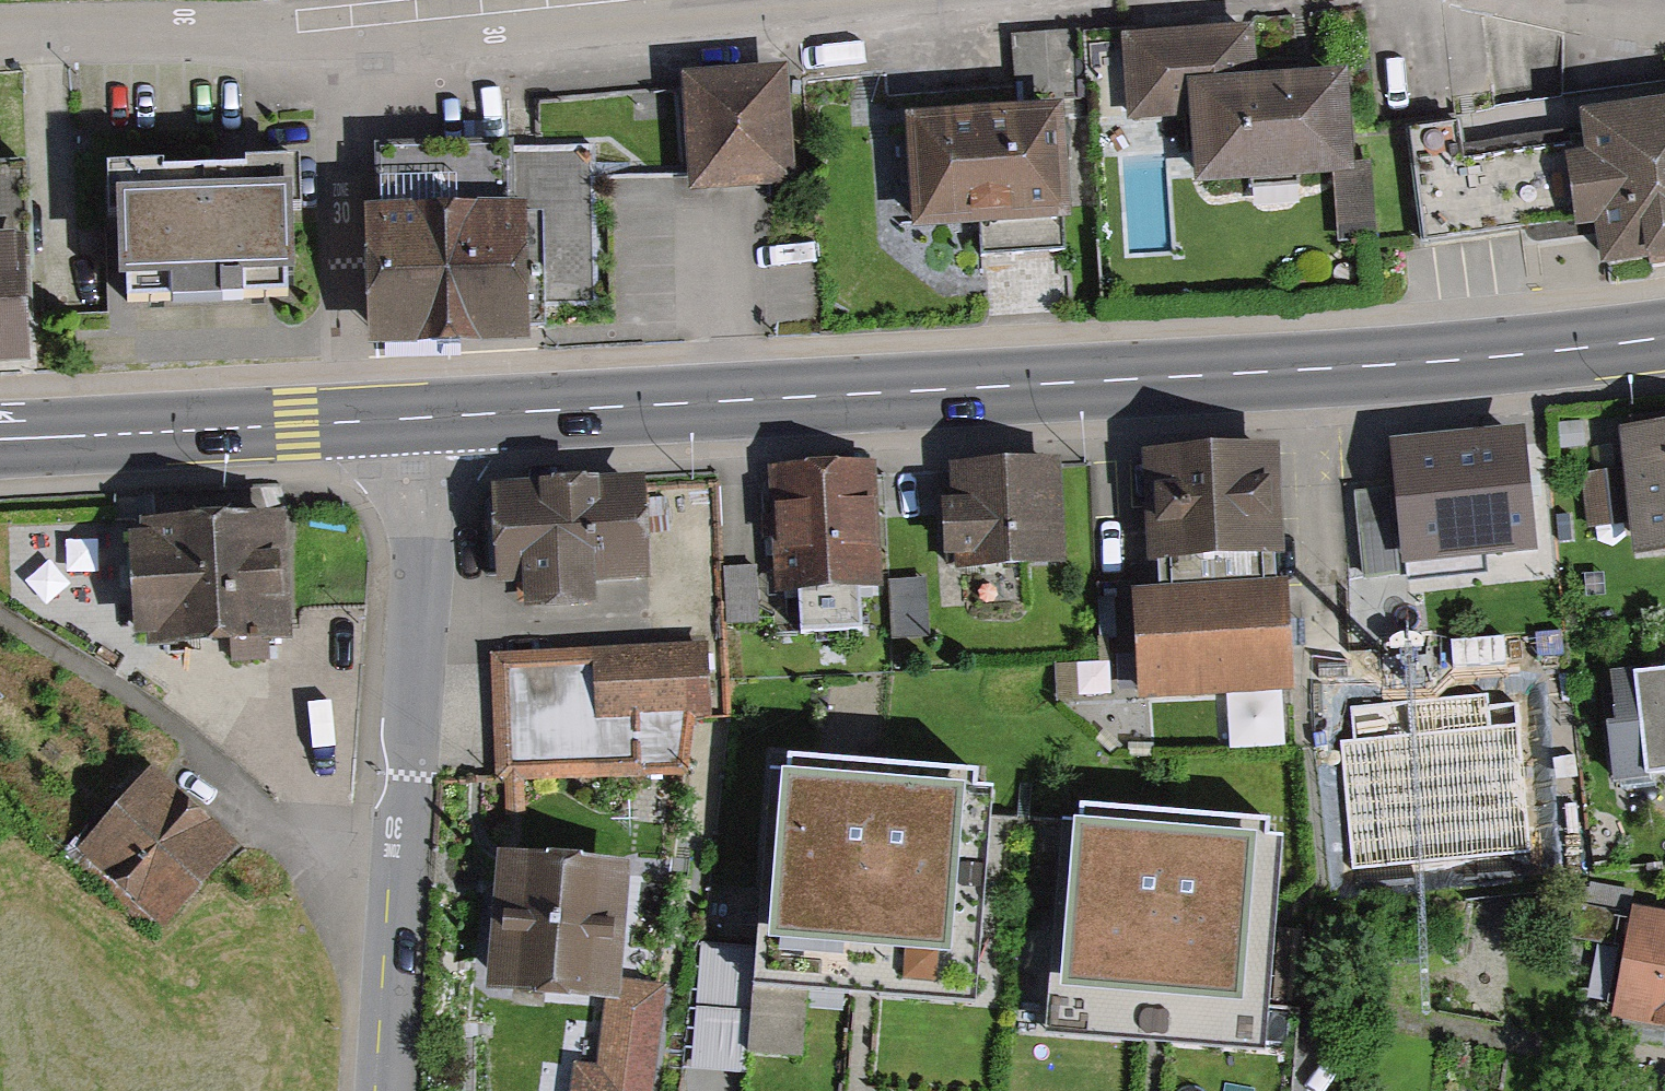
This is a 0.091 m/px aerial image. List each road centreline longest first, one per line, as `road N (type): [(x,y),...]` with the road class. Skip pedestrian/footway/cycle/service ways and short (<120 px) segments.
road 1 (primary): [(434,420),(1394,368),(1664,338)]
road 2 (residential): [(739,0),(313,35),(125,22),(0,29)]
road 3 (unclassified): [(434,420),(388,1090)]
road 4 (primary): [(0,439),(434,420)]

